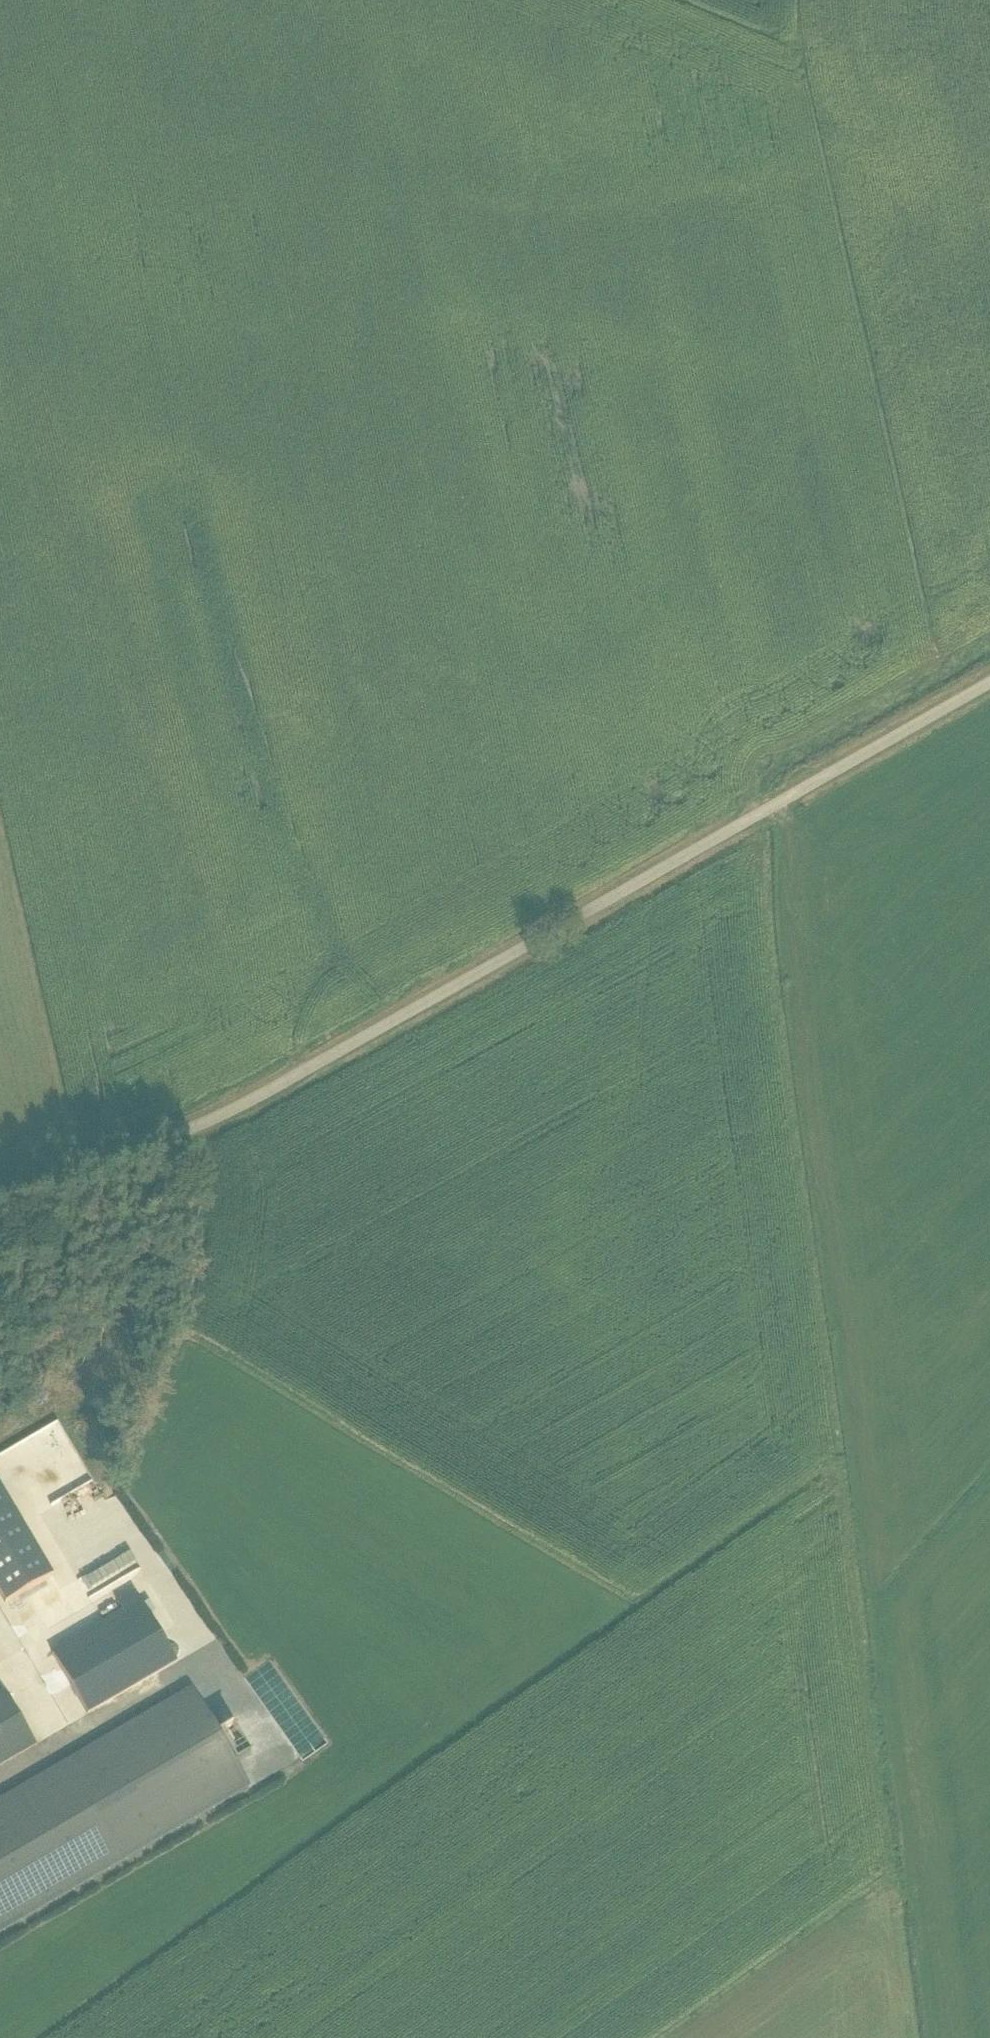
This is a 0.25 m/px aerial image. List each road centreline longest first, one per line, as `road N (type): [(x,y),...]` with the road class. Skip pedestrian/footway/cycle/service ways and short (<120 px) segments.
road 1 (unclassified): [(989,678),(277,1087),(0,1208)]

